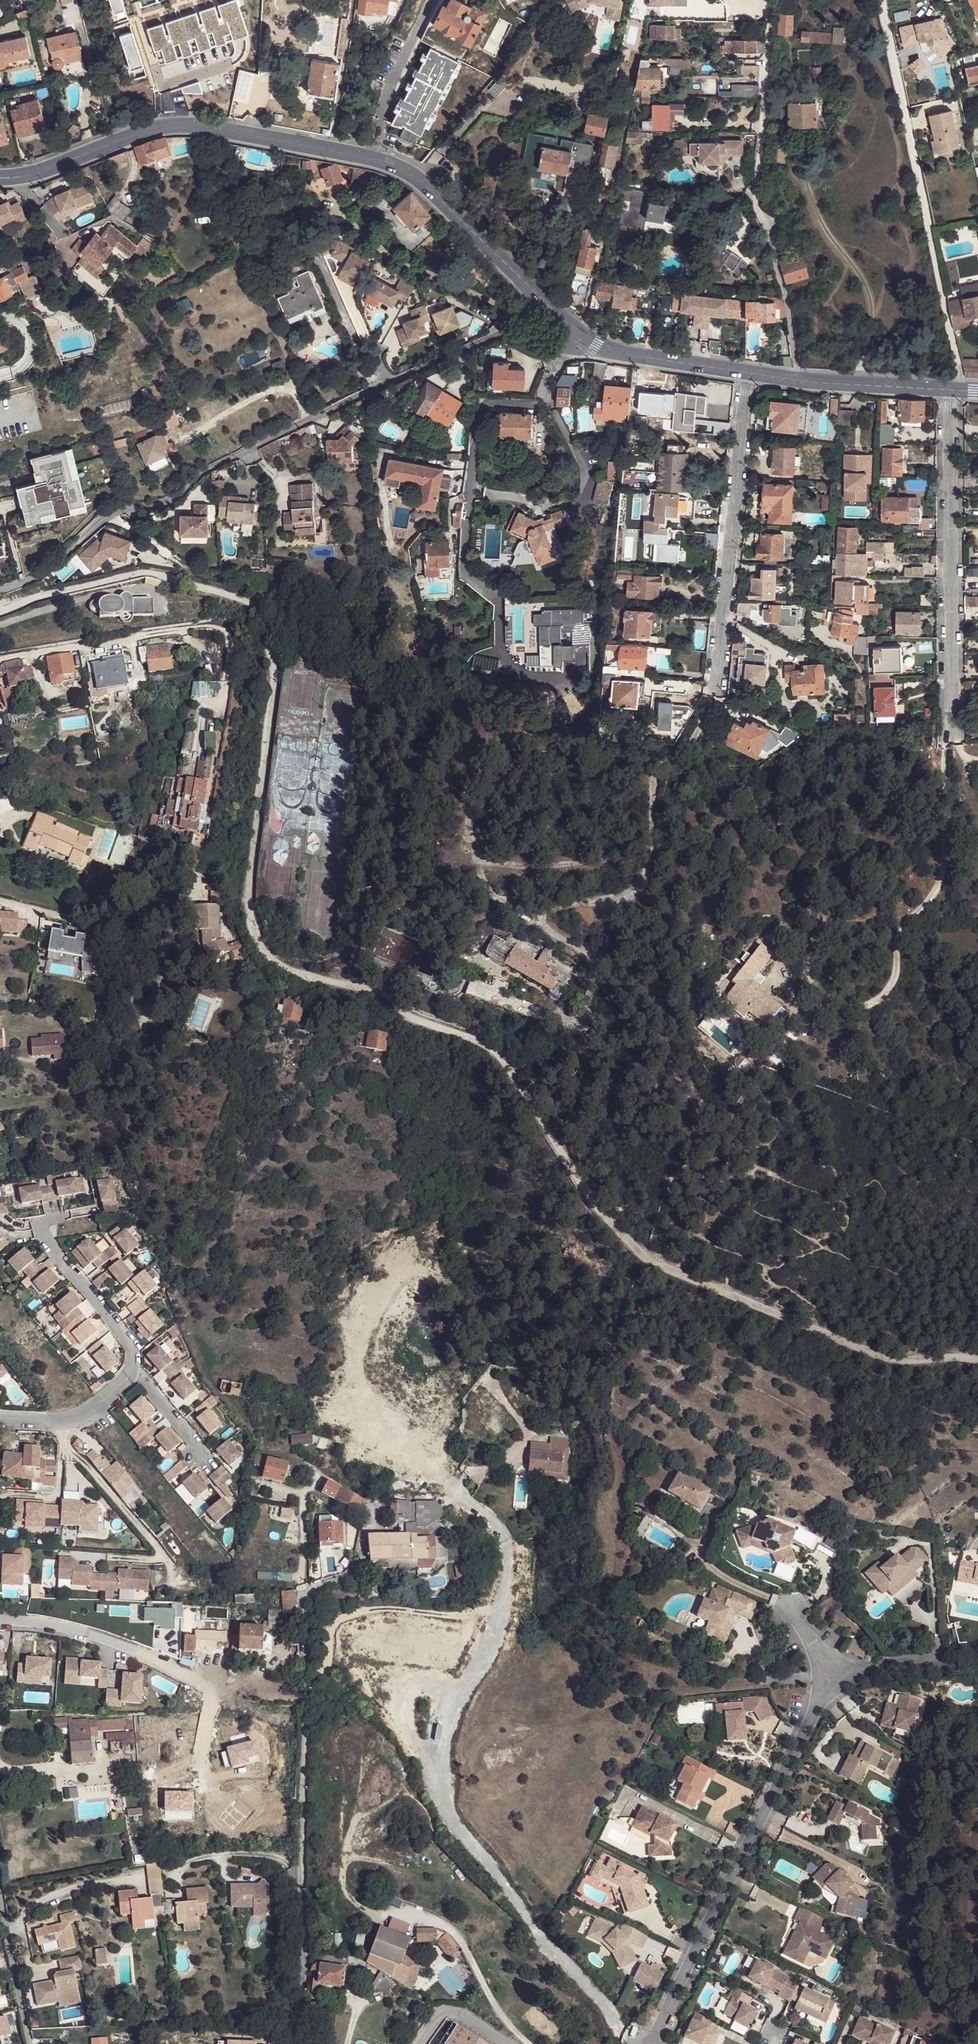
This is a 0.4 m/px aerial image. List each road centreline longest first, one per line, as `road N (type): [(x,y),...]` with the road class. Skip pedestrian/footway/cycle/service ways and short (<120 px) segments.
road 1 (unclassified): [(0,588),(39,577),(115,512),(172,498),(208,469),(469,348),(512,334),(560,362),(584,336)]
road 2 (secondary): [(584,336),(423,180),(363,156),(186,123),(0,176)]
road 3 (unclassified): [(295,2043),(307,1940),(304,1593),(353,1574),(362,1550)]
road 4 (residential): [(832,1676),(656,2043)]
road 5 (residential): [(799,381),(785,294),(756,206),(771,23)]
road 6 (residential): [(948,391),(956,743)]
road 7 (residential): [(746,374),(715,690)]
road 8 (residential): [(135,1368),(126,1340),(44,1238),(44,1227),(65,1218)]
road 9 (secondary): [(746,374),(619,354),(584,336)]
road 10 (unclassified): [(29,2043),(0,1886)]
road 11 (residential): [(0,1422),(79,1422),(132,1380),(135,1368)]
road 12 (secondary): [(948,391),(799,381)]
road 13 (residential): [(977,1665),(832,1676)]

